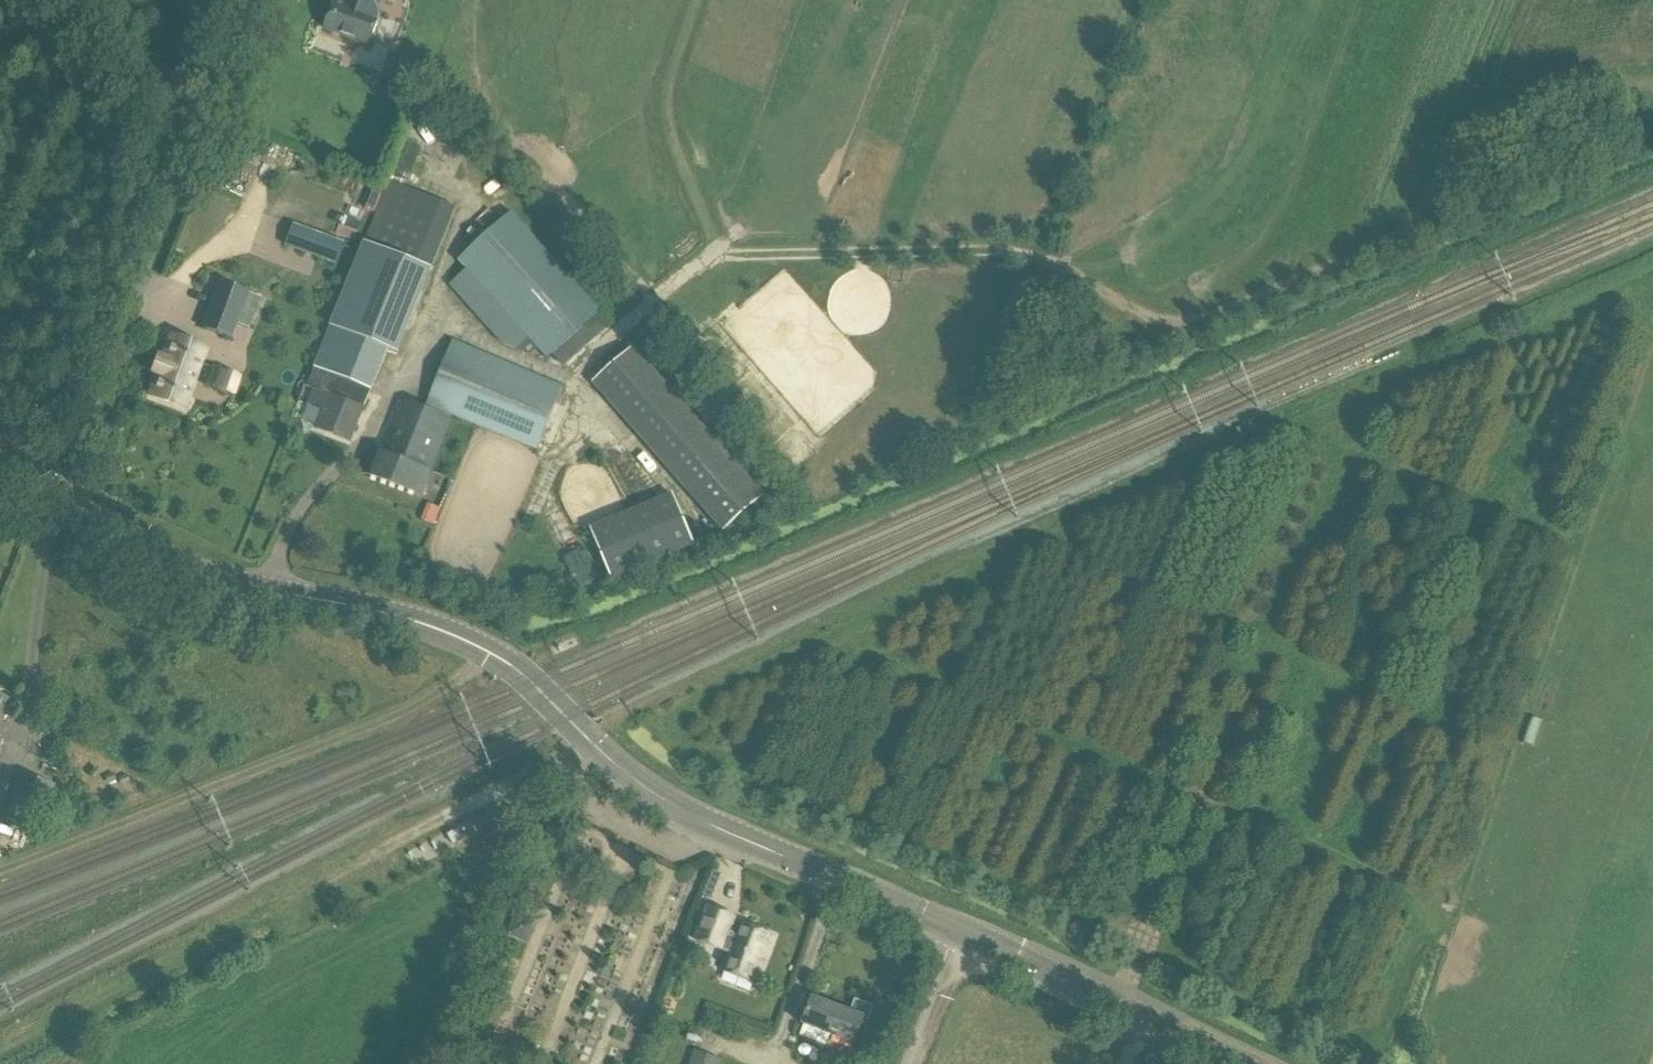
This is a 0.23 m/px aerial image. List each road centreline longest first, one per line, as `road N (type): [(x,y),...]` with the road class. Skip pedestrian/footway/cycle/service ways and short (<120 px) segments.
road 1 (tertiary): [(1243,1063),(956,929),(718,829),(634,781),(524,677),(459,636),(401,614),(188,570),(52,500)]
road 2 (track): [(698,0),(667,103),(674,138),(726,255),(999,250),(1053,262),(1180,324),(1396,235),(1424,211),(1467,137),(1511,115),(1652,90)]
road 3 (unclassified): [(52,500),(241,0)]
road 4 (track): [(444,817),(0,1048)]
road 5 (track): [(450,686),(407,712),(0,872)]

